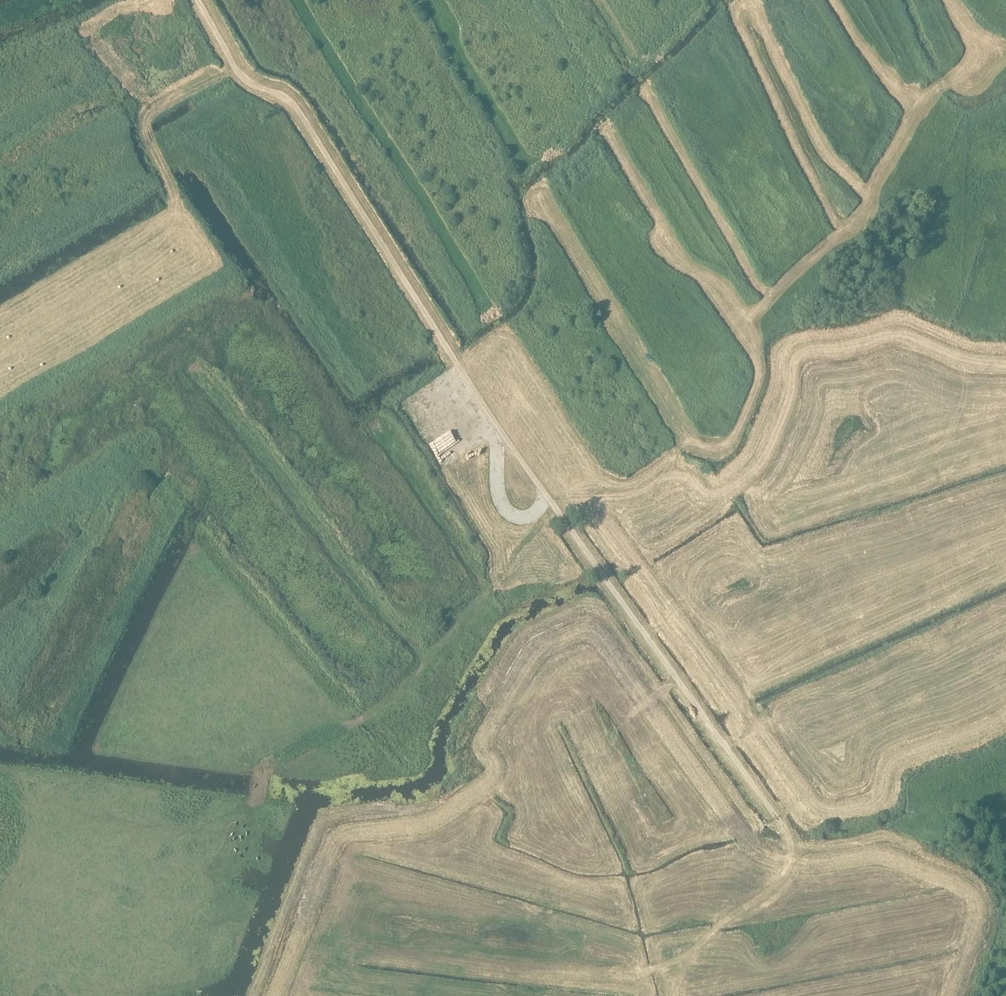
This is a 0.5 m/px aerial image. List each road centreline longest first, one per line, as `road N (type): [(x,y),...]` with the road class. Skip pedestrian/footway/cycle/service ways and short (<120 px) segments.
road 1 (track): [(786,835),(498,428),(299,114),(236,71),(197,0)]
road 2 (track): [(786,835),(792,853),(785,879),(702,942),(675,995)]
road 3 (track): [(498,428),(496,479),(506,512),(530,514),(547,498)]

